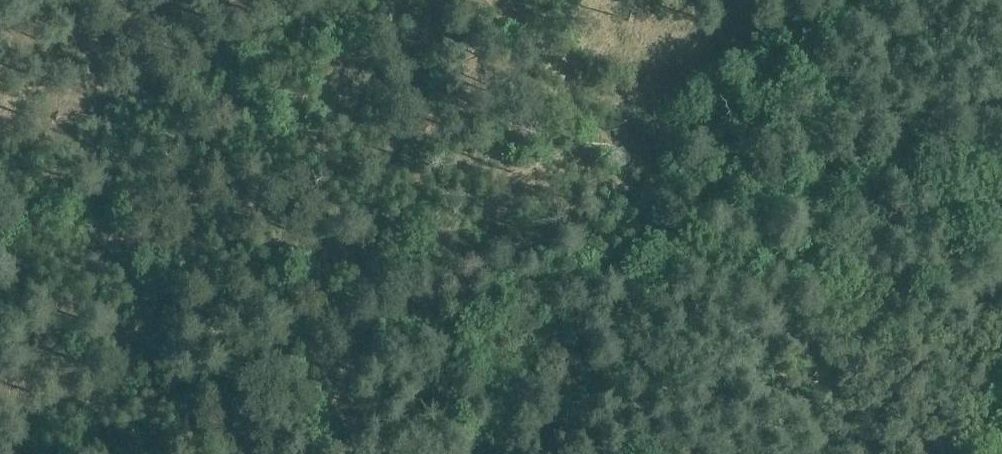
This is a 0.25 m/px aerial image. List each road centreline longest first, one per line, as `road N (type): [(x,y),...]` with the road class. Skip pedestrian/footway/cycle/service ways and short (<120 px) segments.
road 1 (track): [(379,453),(356,446),(340,408),(347,363),(370,330),(434,301),(543,288),(631,266),(684,231),(718,191),(793,49)]

